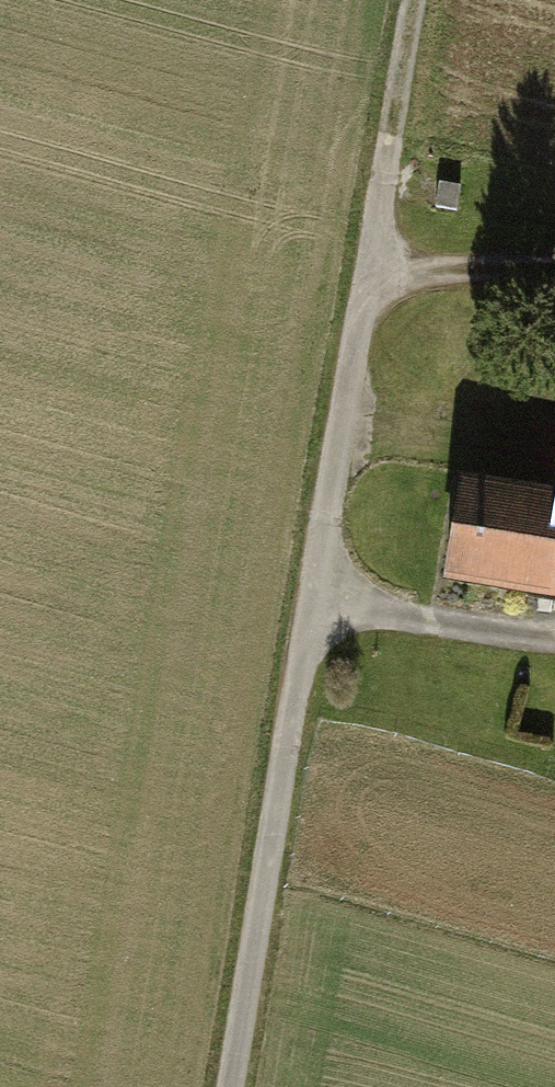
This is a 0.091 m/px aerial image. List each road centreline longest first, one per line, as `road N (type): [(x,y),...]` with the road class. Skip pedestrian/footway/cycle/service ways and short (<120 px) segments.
road 1 (track): [(232,1086),(413,0)]
road 2 (track): [(311,615),(554,639)]
road 3 (track): [(554,283),(367,276)]

